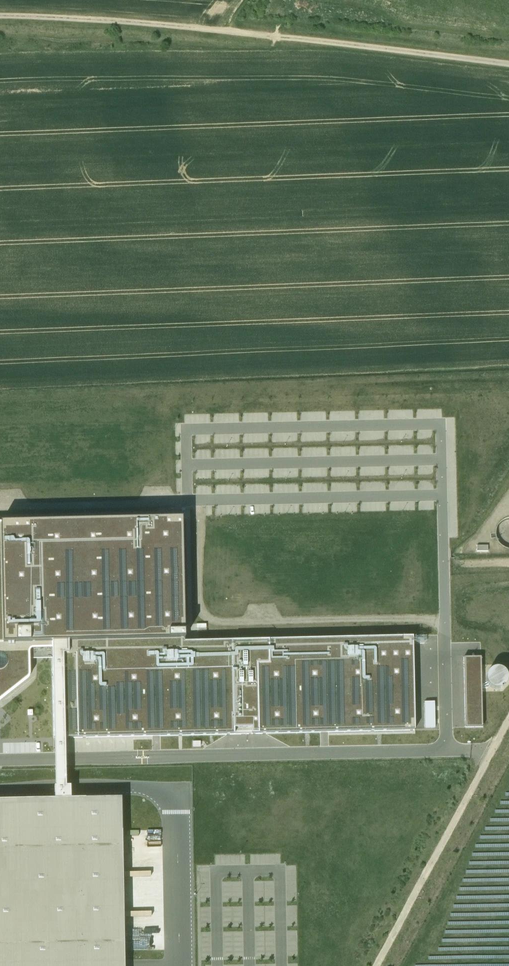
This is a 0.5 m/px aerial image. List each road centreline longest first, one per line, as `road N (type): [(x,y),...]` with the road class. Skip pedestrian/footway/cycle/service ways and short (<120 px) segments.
road 1 (track): [(508,63),(150,23),(0,15)]
road 2 (track): [(376,965),(508,720)]

